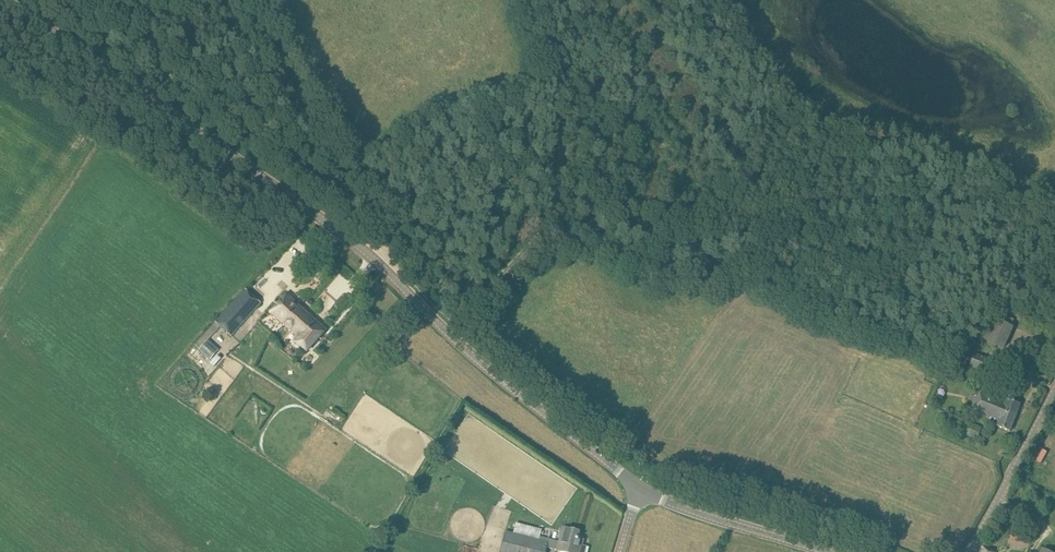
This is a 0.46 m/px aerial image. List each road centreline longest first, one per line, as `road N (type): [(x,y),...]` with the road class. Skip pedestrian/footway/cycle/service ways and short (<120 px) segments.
road 1 (tertiary): [(641,491),(449,337),(345,237),(192,120),(13,0)]
road 2 (track): [(407,293),(285,46)]
road 3 (tertiary): [(825,551),(641,491)]
road 4 (tertiary): [(969,551),(1054,392)]

